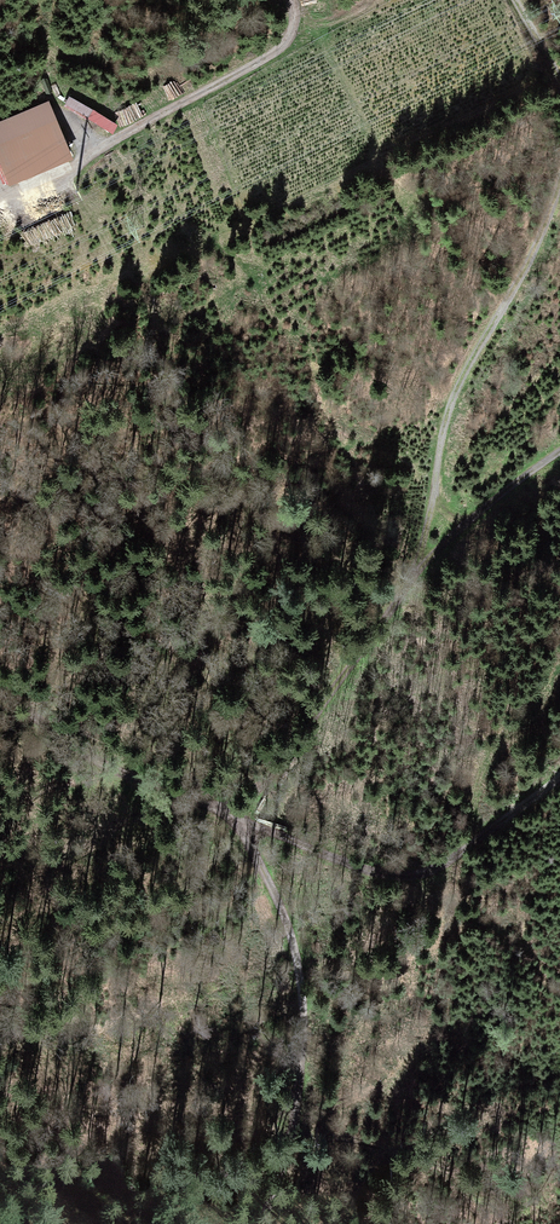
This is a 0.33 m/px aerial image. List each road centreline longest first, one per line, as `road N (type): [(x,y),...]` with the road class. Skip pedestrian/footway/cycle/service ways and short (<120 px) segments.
road 1 (track): [(559,213),(512,307),(461,382),(420,563),(239,821)]
road 2 (track): [(285,0),(288,32),(251,71),(104,148),(74,181),(0,206)]
road 3 (track): [(239,821),(372,871),(409,877),(459,855),(559,776)]
road 4 (track): [(239,821),(289,928),(298,973),(303,1027),(294,1128)]
road 5 (track): [(0,691),(107,763),(239,821)]
road 6 (track): [(420,563),(559,449)]

